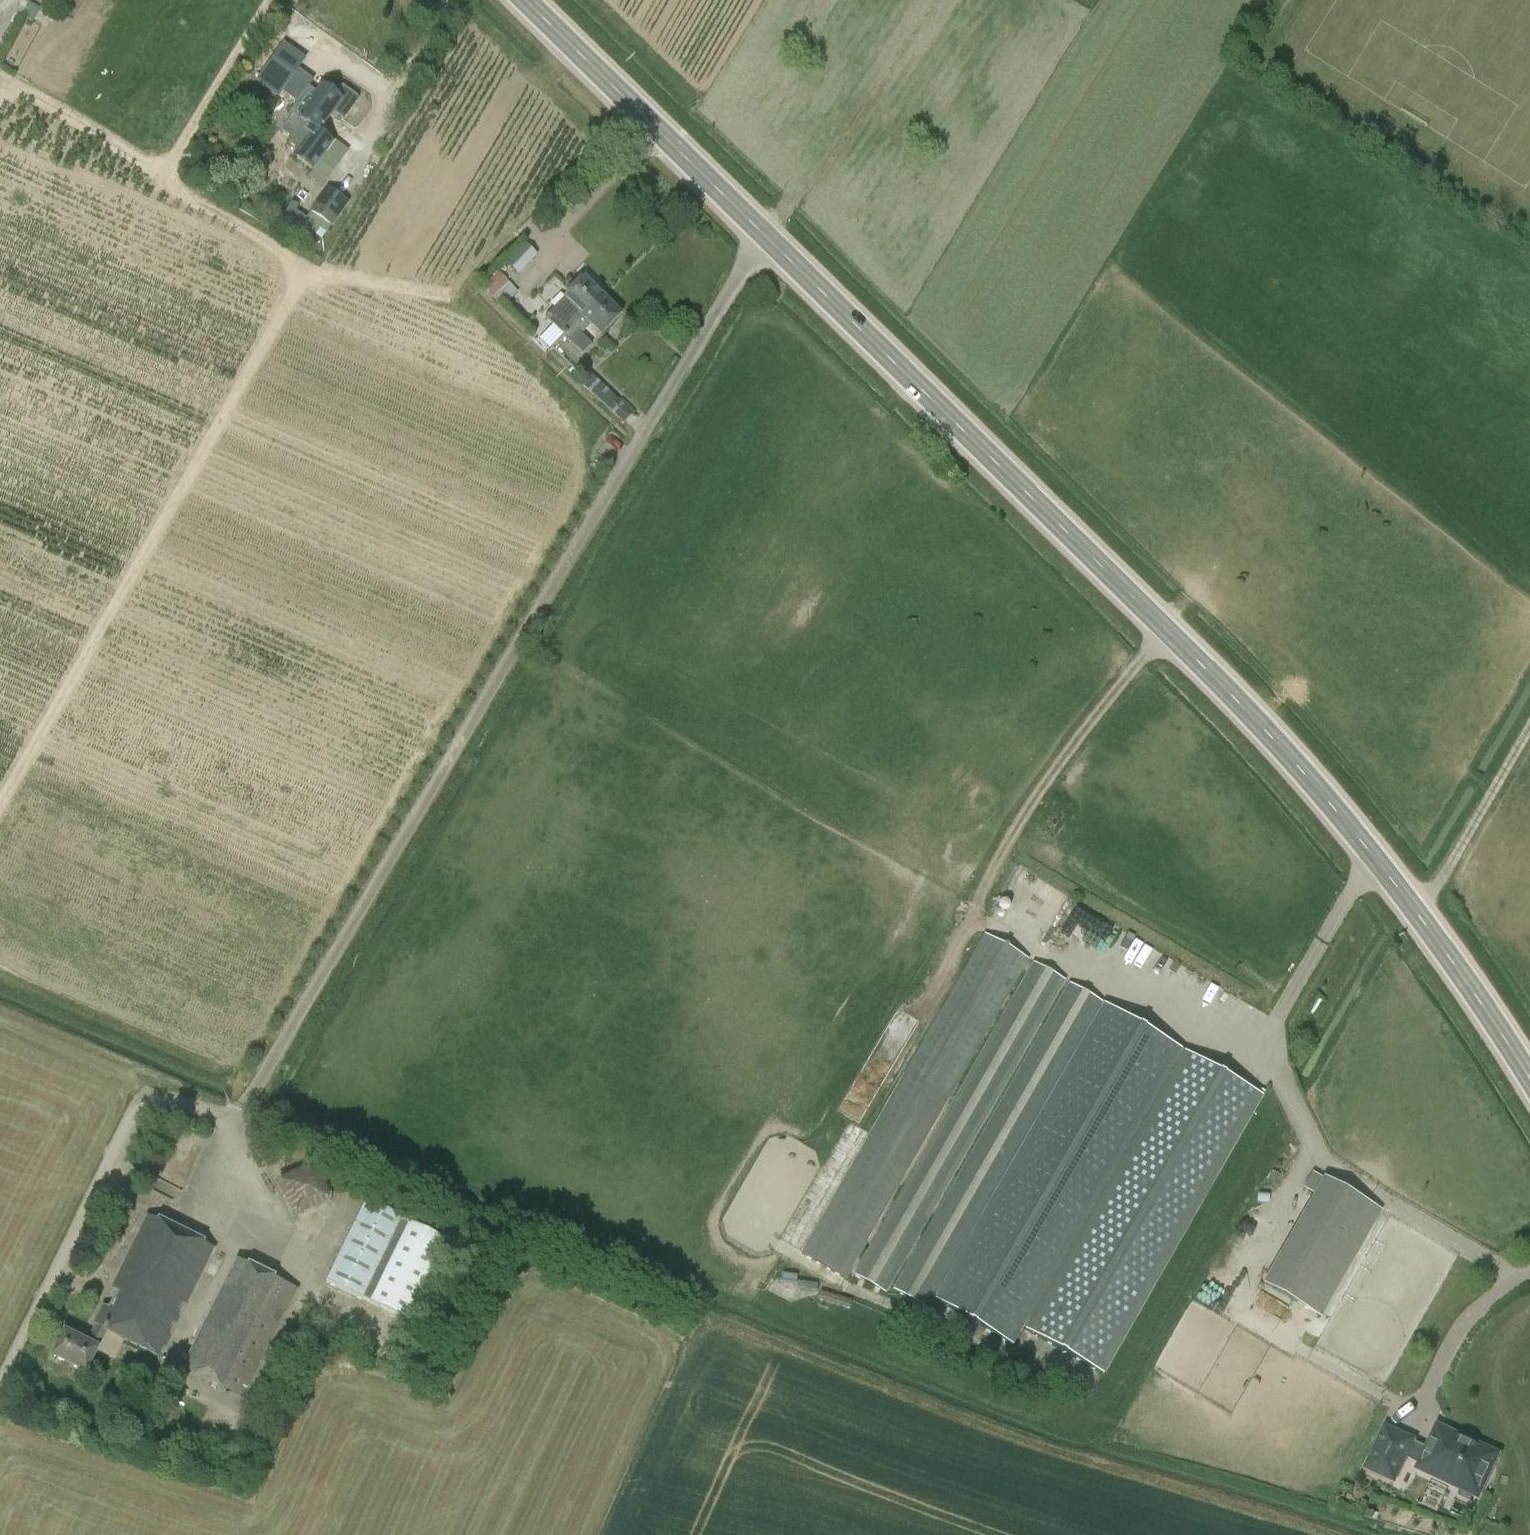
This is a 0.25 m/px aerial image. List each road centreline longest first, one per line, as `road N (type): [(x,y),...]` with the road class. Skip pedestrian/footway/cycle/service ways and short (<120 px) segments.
road 1 (secondary): [(1529,1082),(1445,951),(1329,800),(1174,637),(521,0)]
road 2 (track): [(270,0),(160,183),(312,267),(0,808)]

